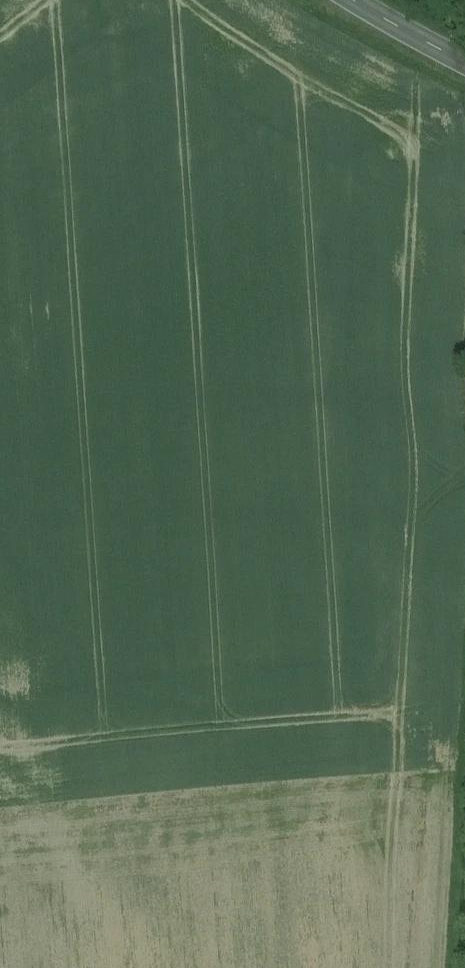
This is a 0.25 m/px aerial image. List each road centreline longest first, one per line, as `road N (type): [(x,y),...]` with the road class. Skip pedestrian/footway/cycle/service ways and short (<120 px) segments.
road 1 (tertiary): [(351,0),(464,63)]

